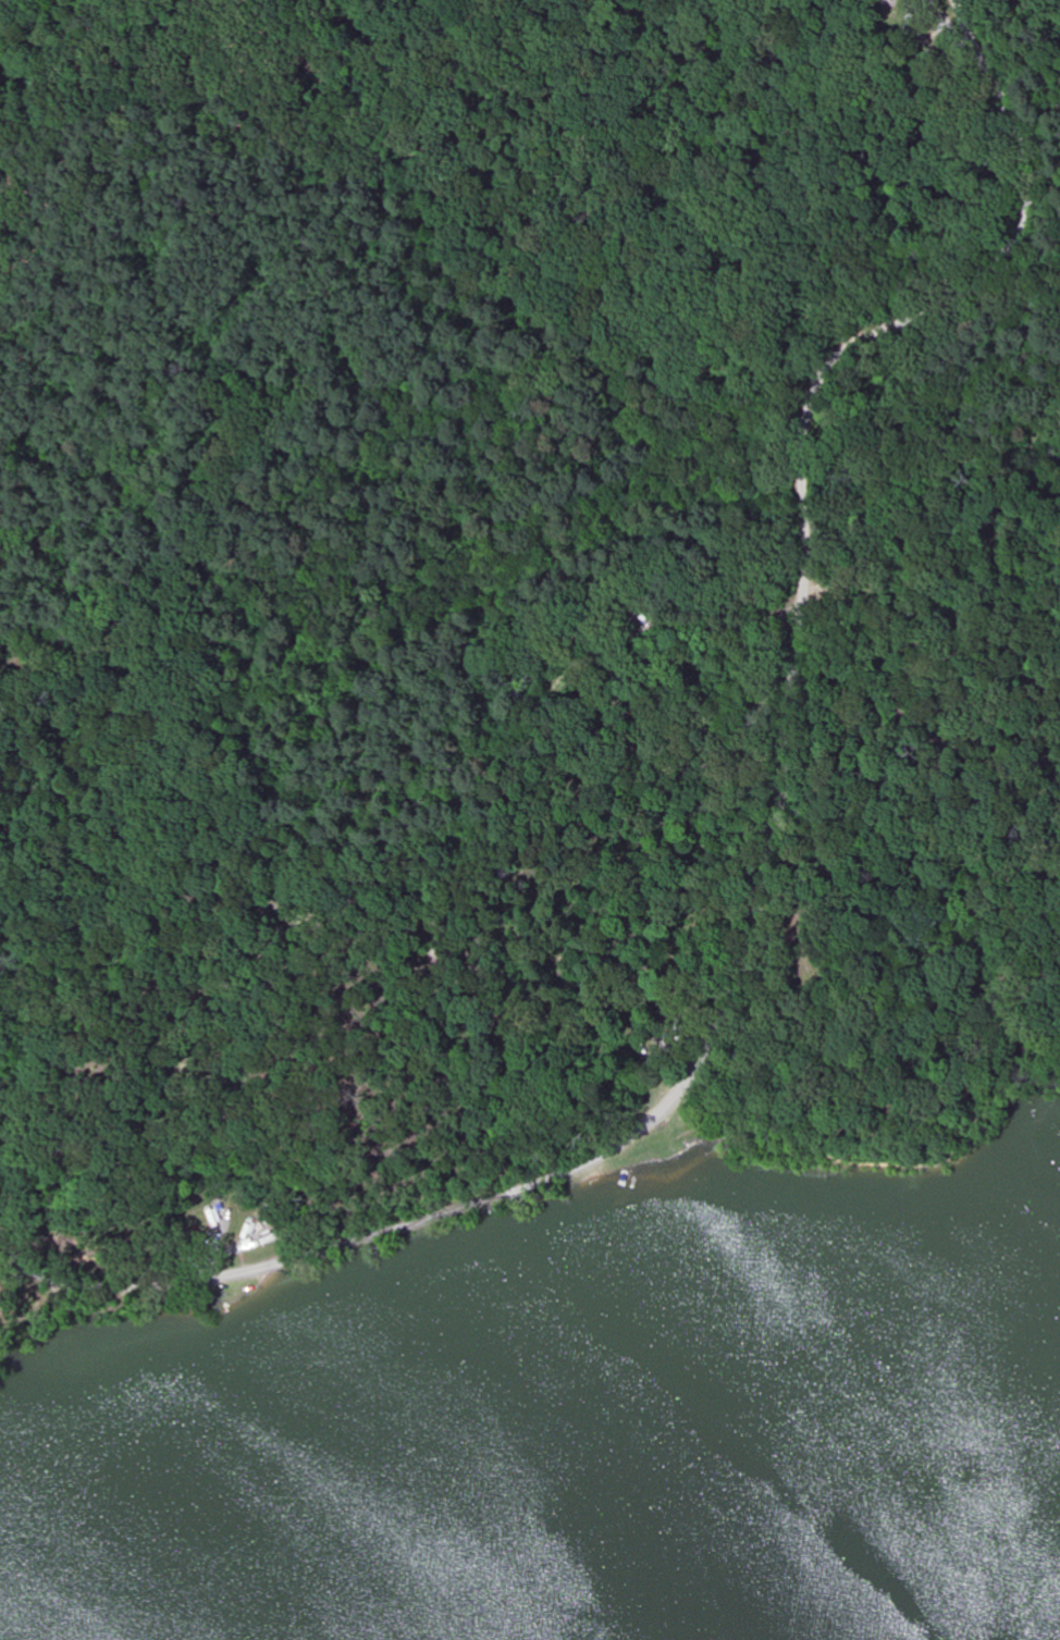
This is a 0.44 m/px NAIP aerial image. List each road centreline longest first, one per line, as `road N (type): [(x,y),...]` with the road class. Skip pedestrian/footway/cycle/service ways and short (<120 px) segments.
road 1 (residential): [(0,1233),(22,1263),(58,1283),(133,1285),(243,1270),(495,1197),(606,1149),(658,1111),(719,1009),(769,830),(796,665),(810,400),(831,365),(855,347),(979,281)]
road 2 (residential): [(979,281),(1012,235),(1025,186),(951,0)]

